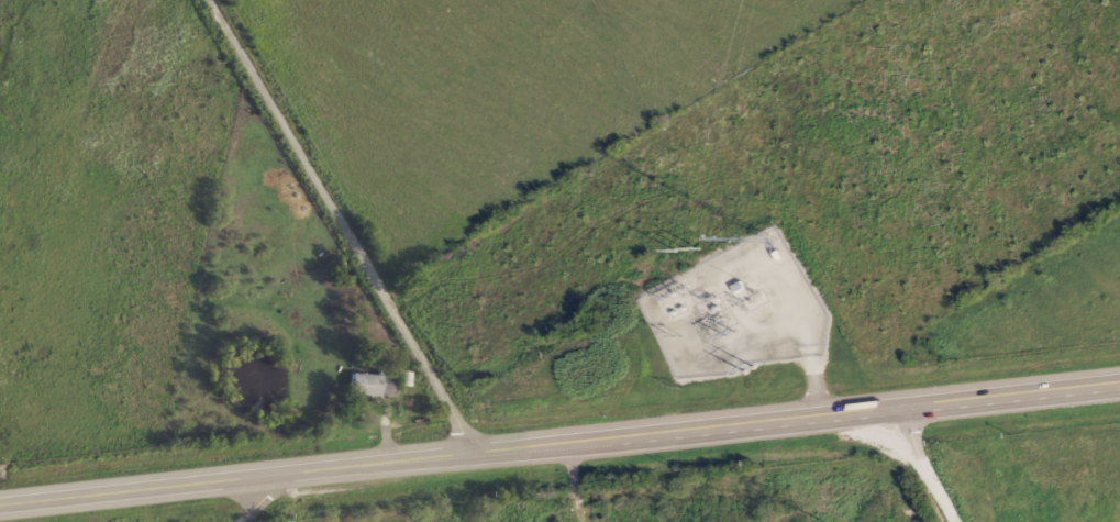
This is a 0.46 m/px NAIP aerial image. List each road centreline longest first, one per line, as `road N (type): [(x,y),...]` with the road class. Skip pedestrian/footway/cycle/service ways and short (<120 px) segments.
road 1 (primary): [(0,512),(490,457),(897,393),(1119,371)]
road 2 (residential): [(490,457),(218,0)]
road 3 (residential): [(962,521),(897,393)]

